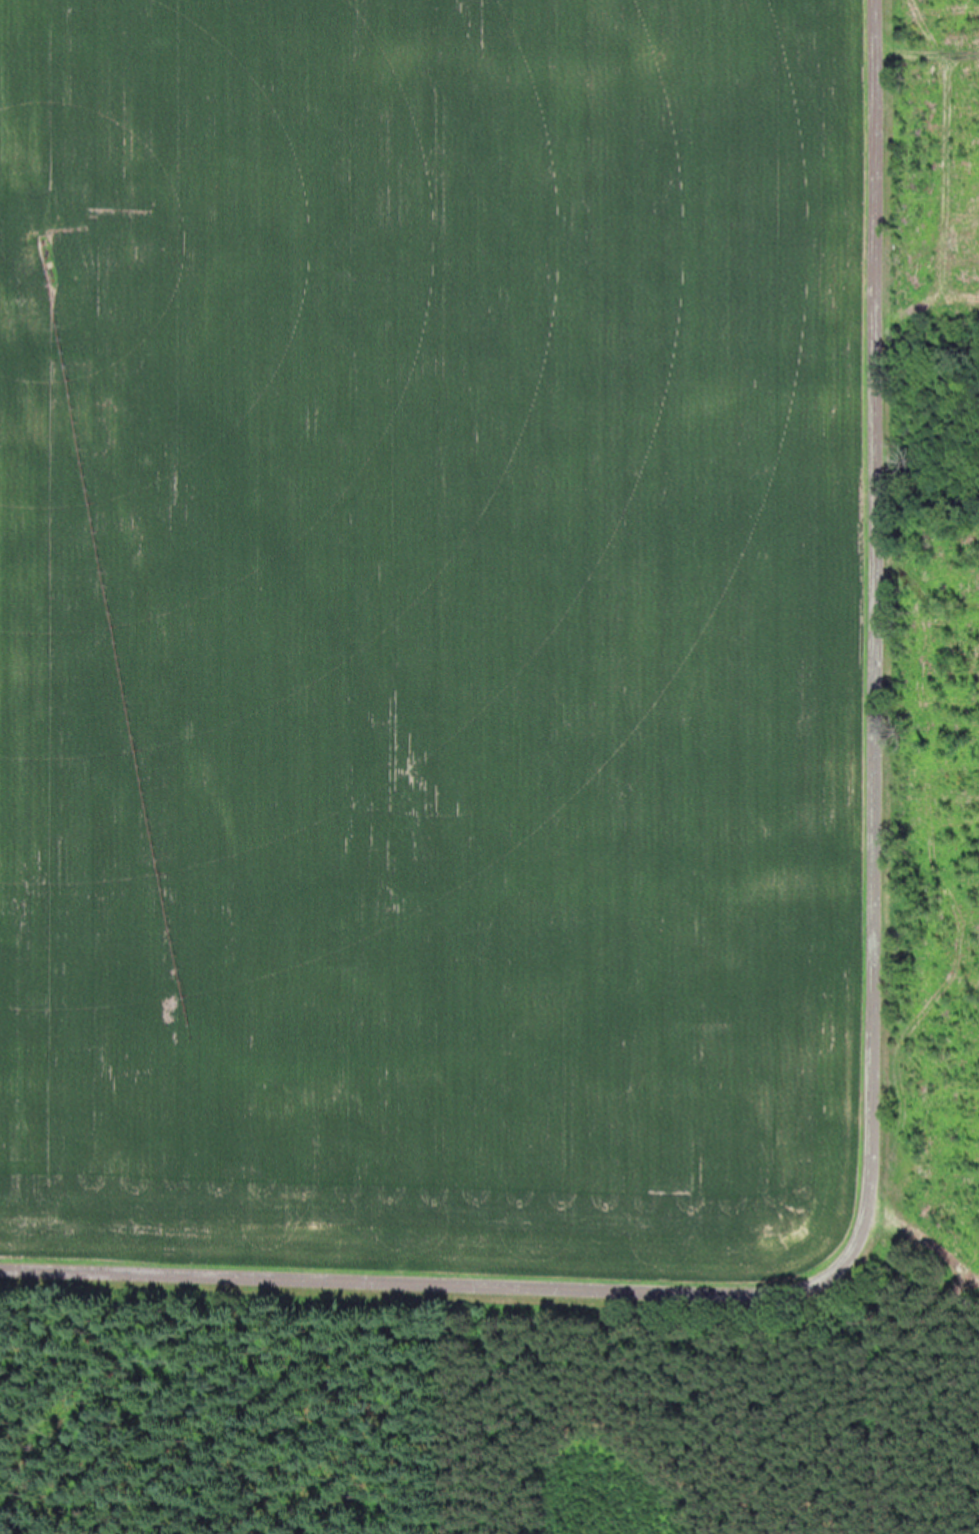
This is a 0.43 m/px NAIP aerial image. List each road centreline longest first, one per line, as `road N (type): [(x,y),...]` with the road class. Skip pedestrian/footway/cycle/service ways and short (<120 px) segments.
road 1 (secondary): [(0,1287),(527,1312),(878,1294),(876,0)]

